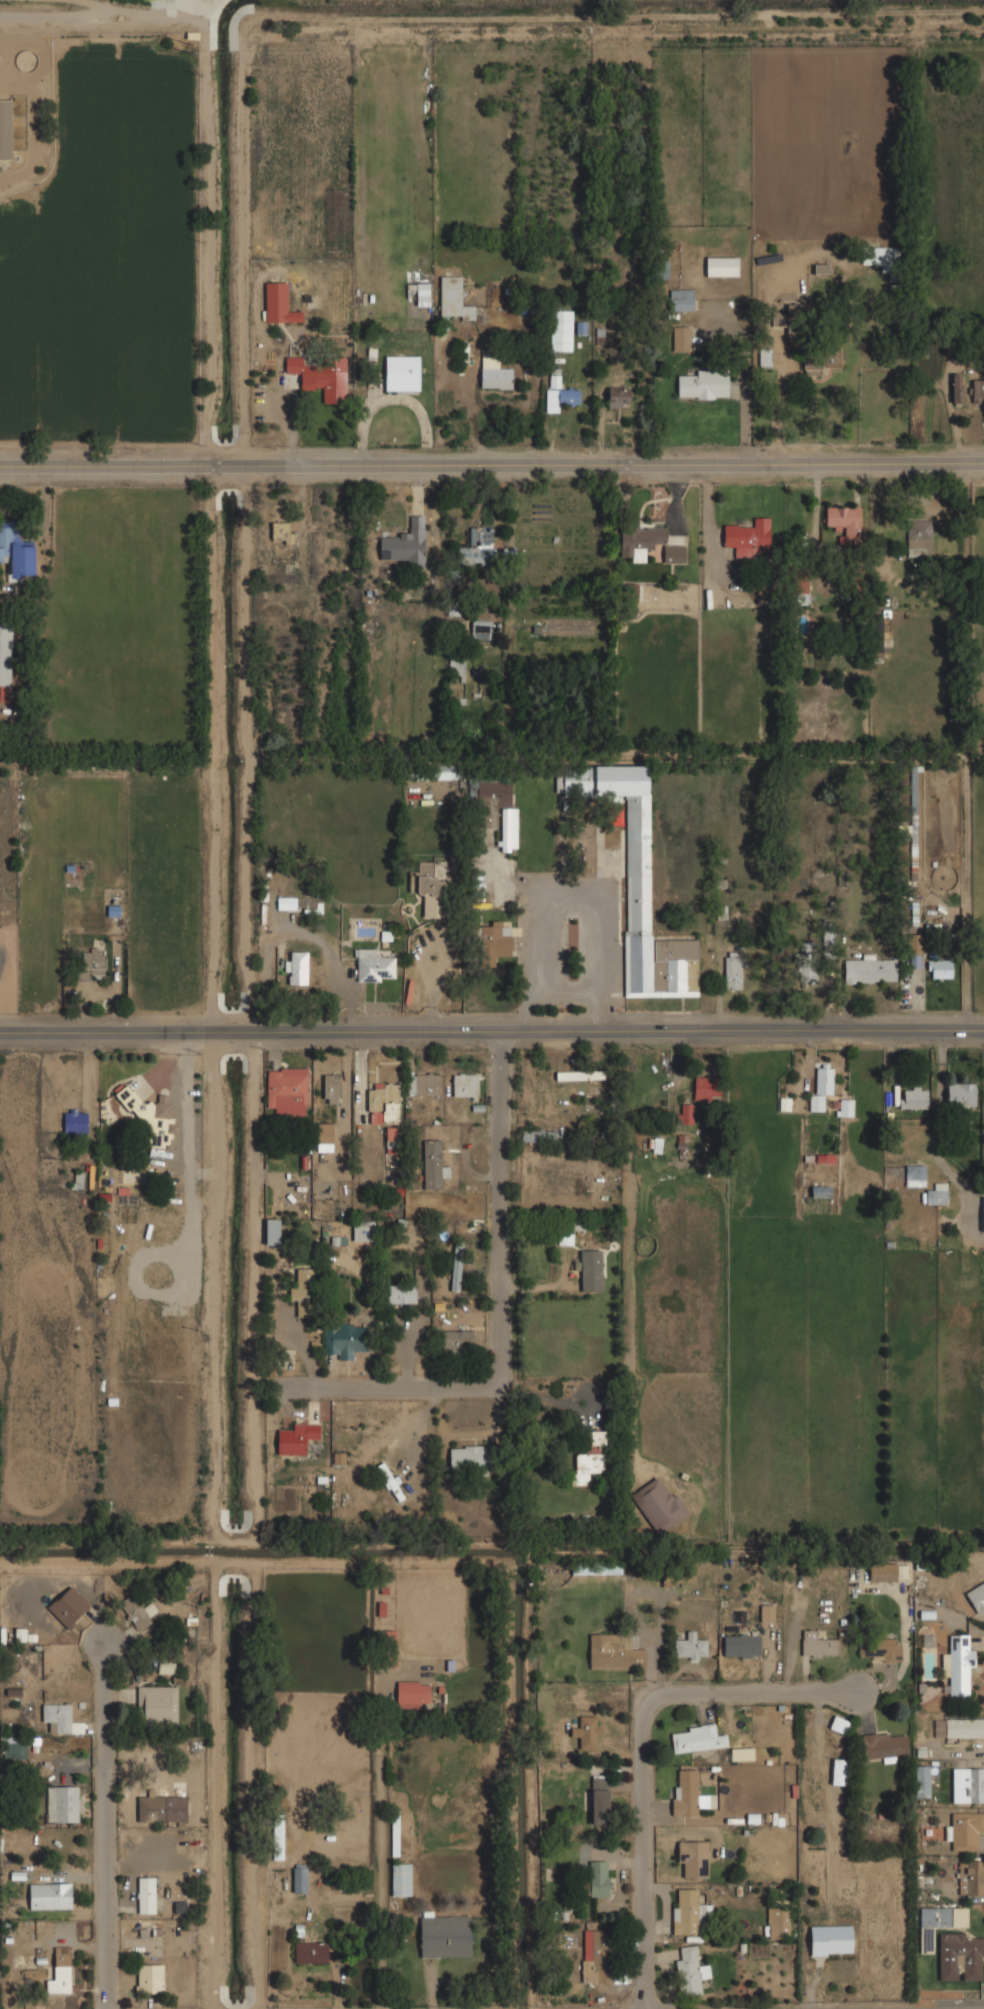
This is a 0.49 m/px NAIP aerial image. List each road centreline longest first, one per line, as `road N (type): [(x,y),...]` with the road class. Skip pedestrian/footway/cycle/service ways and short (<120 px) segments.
road 1 (track): [(212,462),(217,1521)]
road 2 (residential): [(983,454),(0,463)]
road 3 (tertiary): [(983,1030),(0,1038)]
road 4 (residential): [(510,1033),(512,1400),(292,1396)]
road 5 (residential): [(865,1693),(647,1693),(649,2008)]
road 6 (residential): [(107,1649),(108,2008)]

